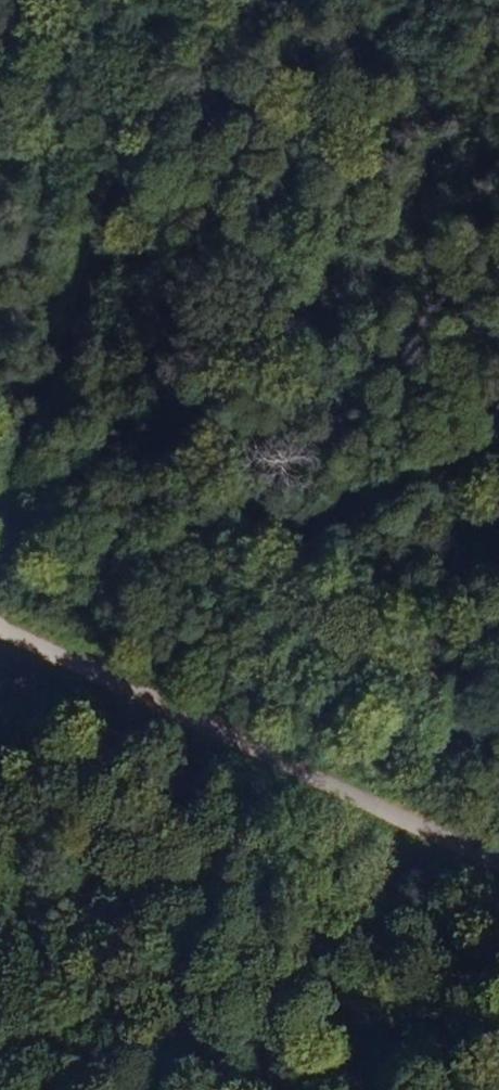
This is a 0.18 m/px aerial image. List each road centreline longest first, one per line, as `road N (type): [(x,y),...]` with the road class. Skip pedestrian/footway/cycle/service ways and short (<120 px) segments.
road 1 (track): [(0,634),(498,861)]

